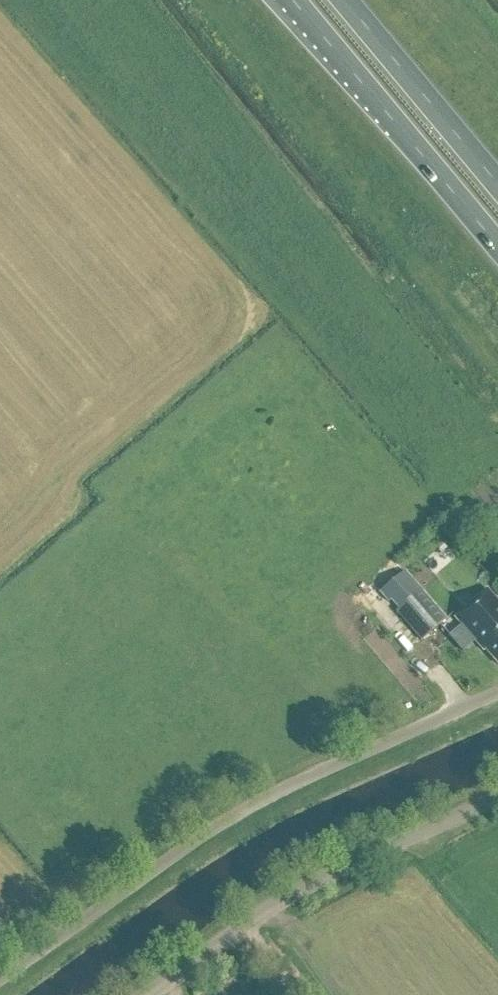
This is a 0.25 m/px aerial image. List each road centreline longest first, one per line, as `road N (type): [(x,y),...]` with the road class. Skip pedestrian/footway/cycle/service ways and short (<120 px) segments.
road 1 (unclassified): [(0,981),(170,856),(497,696)]
road 2 (unclassified): [(145,994),(278,905),(497,802)]
road 3 (trunk): [(290,0),(497,250)]
road 4 (trunk): [(497,185),(345,0)]

